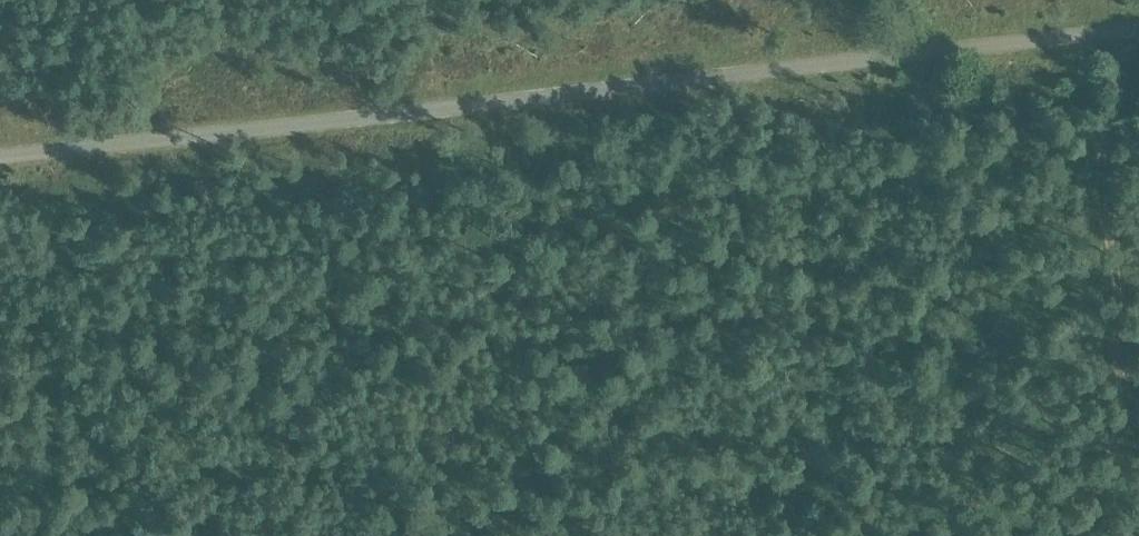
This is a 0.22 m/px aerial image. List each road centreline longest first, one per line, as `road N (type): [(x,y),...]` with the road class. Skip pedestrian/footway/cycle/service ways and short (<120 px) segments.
road 1 (track): [(0,154),(1138,28)]

